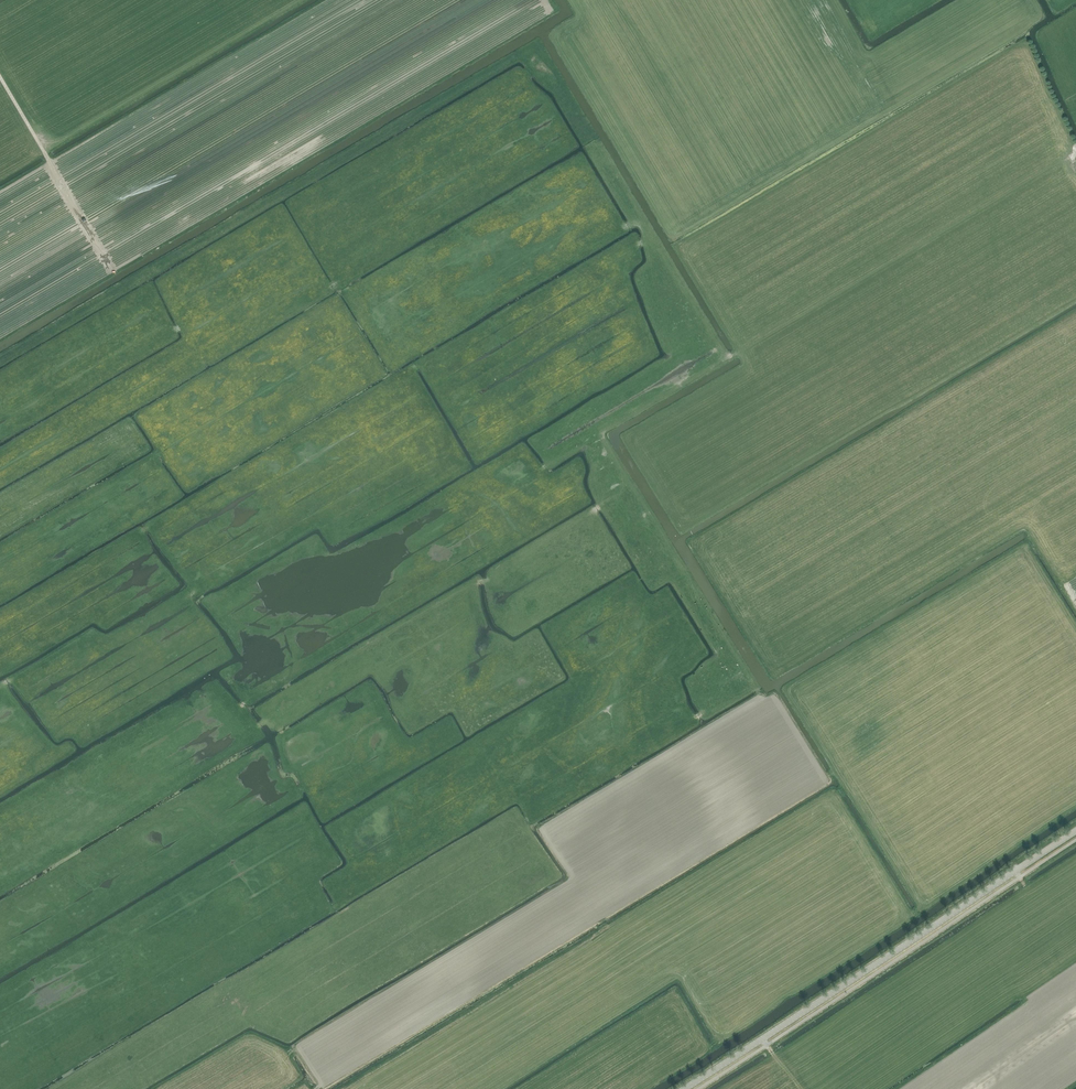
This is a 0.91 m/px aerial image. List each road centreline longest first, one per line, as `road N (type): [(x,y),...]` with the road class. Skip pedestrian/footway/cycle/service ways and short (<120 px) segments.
road 1 (tertiary): [(684,1088),(1075,831)]

